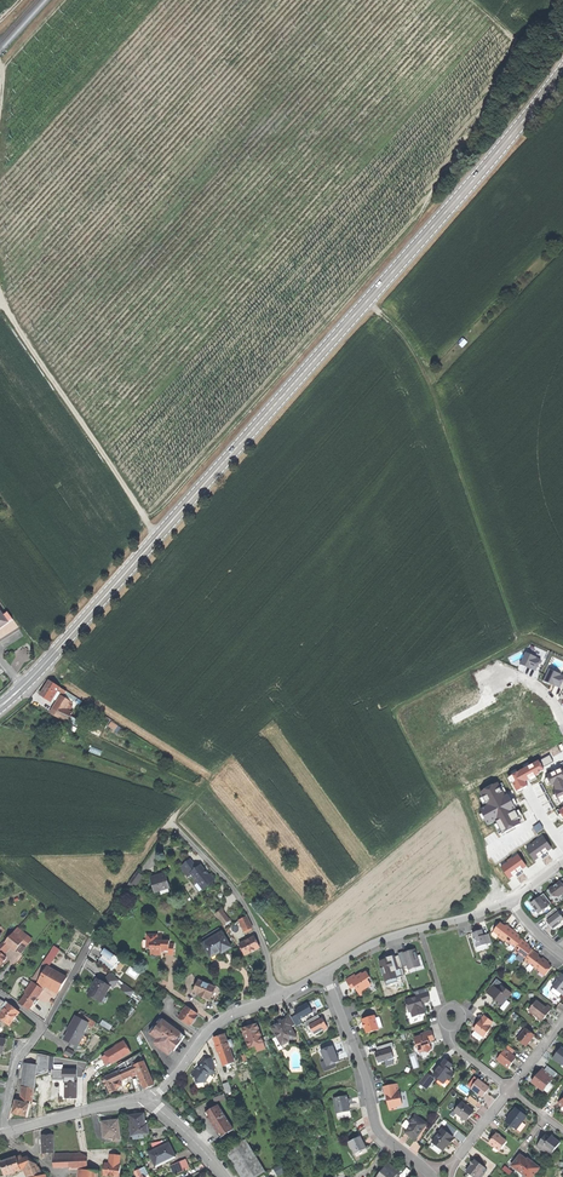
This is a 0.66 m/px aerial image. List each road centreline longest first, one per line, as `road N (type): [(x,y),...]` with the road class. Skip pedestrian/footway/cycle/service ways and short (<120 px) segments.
road 1 (secondary): [(562,68),(455,201),(22,687)]
road 2 (track): [(267,953),(444,805),(397,710),(516,648),(436,408)]
road 3 (track): [(436,408),(368,518),(343,590),(325,683),(131,863),(92,942)]
road 4 (track): [(0,289),(24,339),(157,537)]
road 5 (residential): [(432,1176),(376,1125),(367,1079),(323,974)]
road 6 (residential): [(323,974),(214,1027),(149,1098)]
road 7 (residential): [(512,901),(391,937),(323,974)]
road 8 (residential): [(4,1133),(16,1060),(44,1026),(0,993)]
road 9 (residential): [(149,1098),(4,1133)]
road 10 (track): [(436,408),(417,355),(367,301)]

